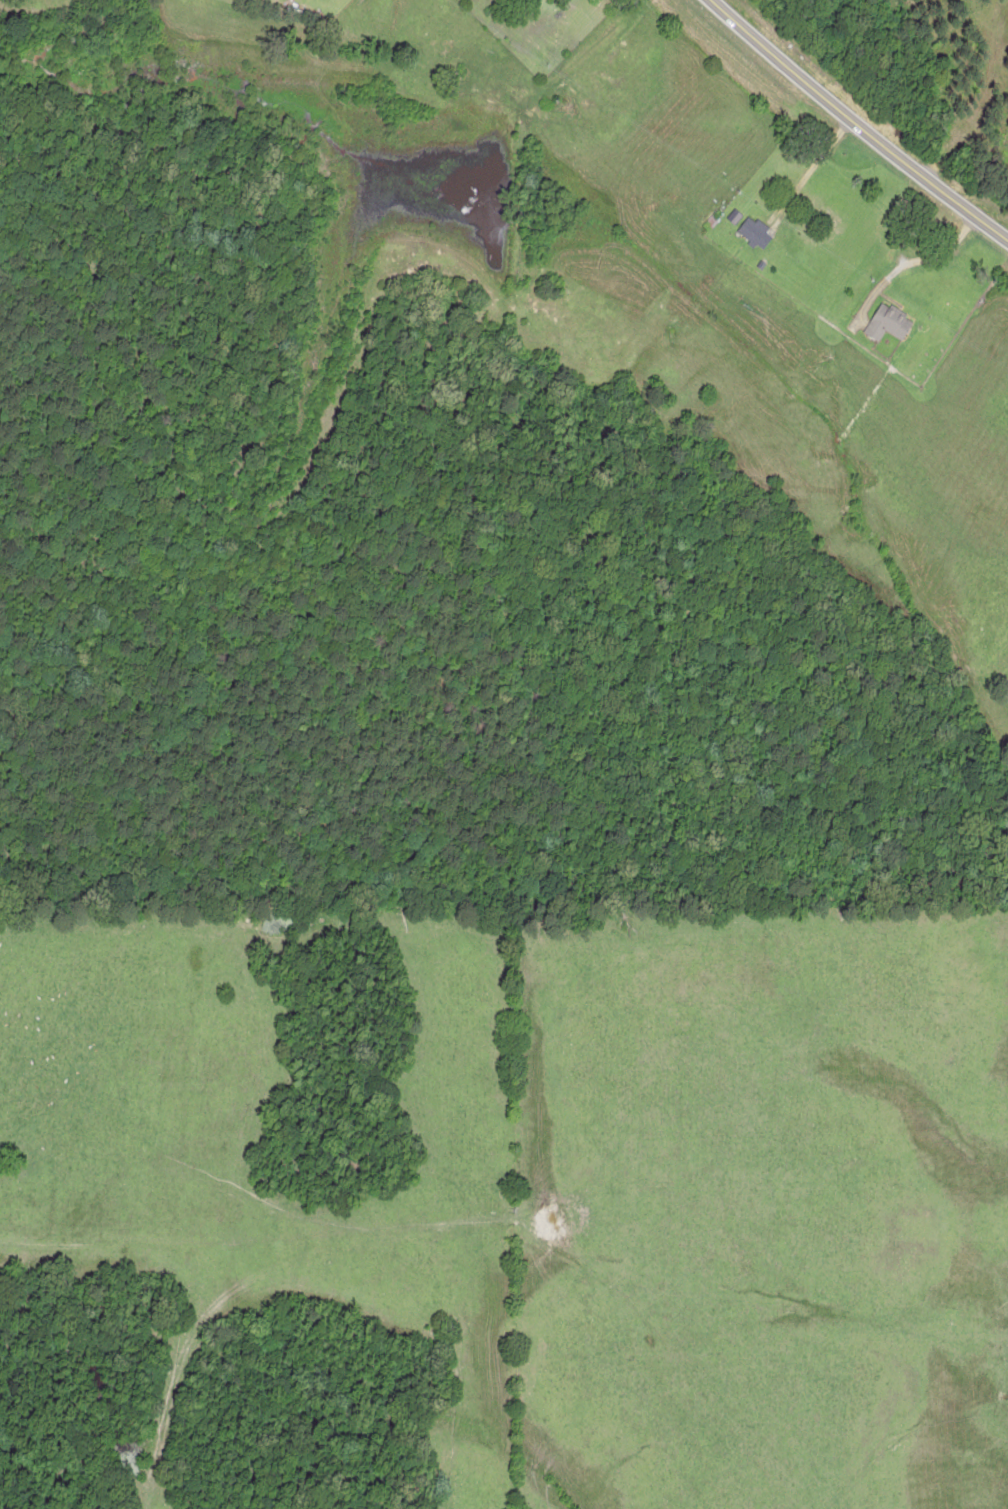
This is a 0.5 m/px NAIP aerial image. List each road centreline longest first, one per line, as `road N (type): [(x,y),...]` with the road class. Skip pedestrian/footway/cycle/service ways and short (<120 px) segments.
road 1 (primary): [(1007,231),(835,99),(723,0)]

